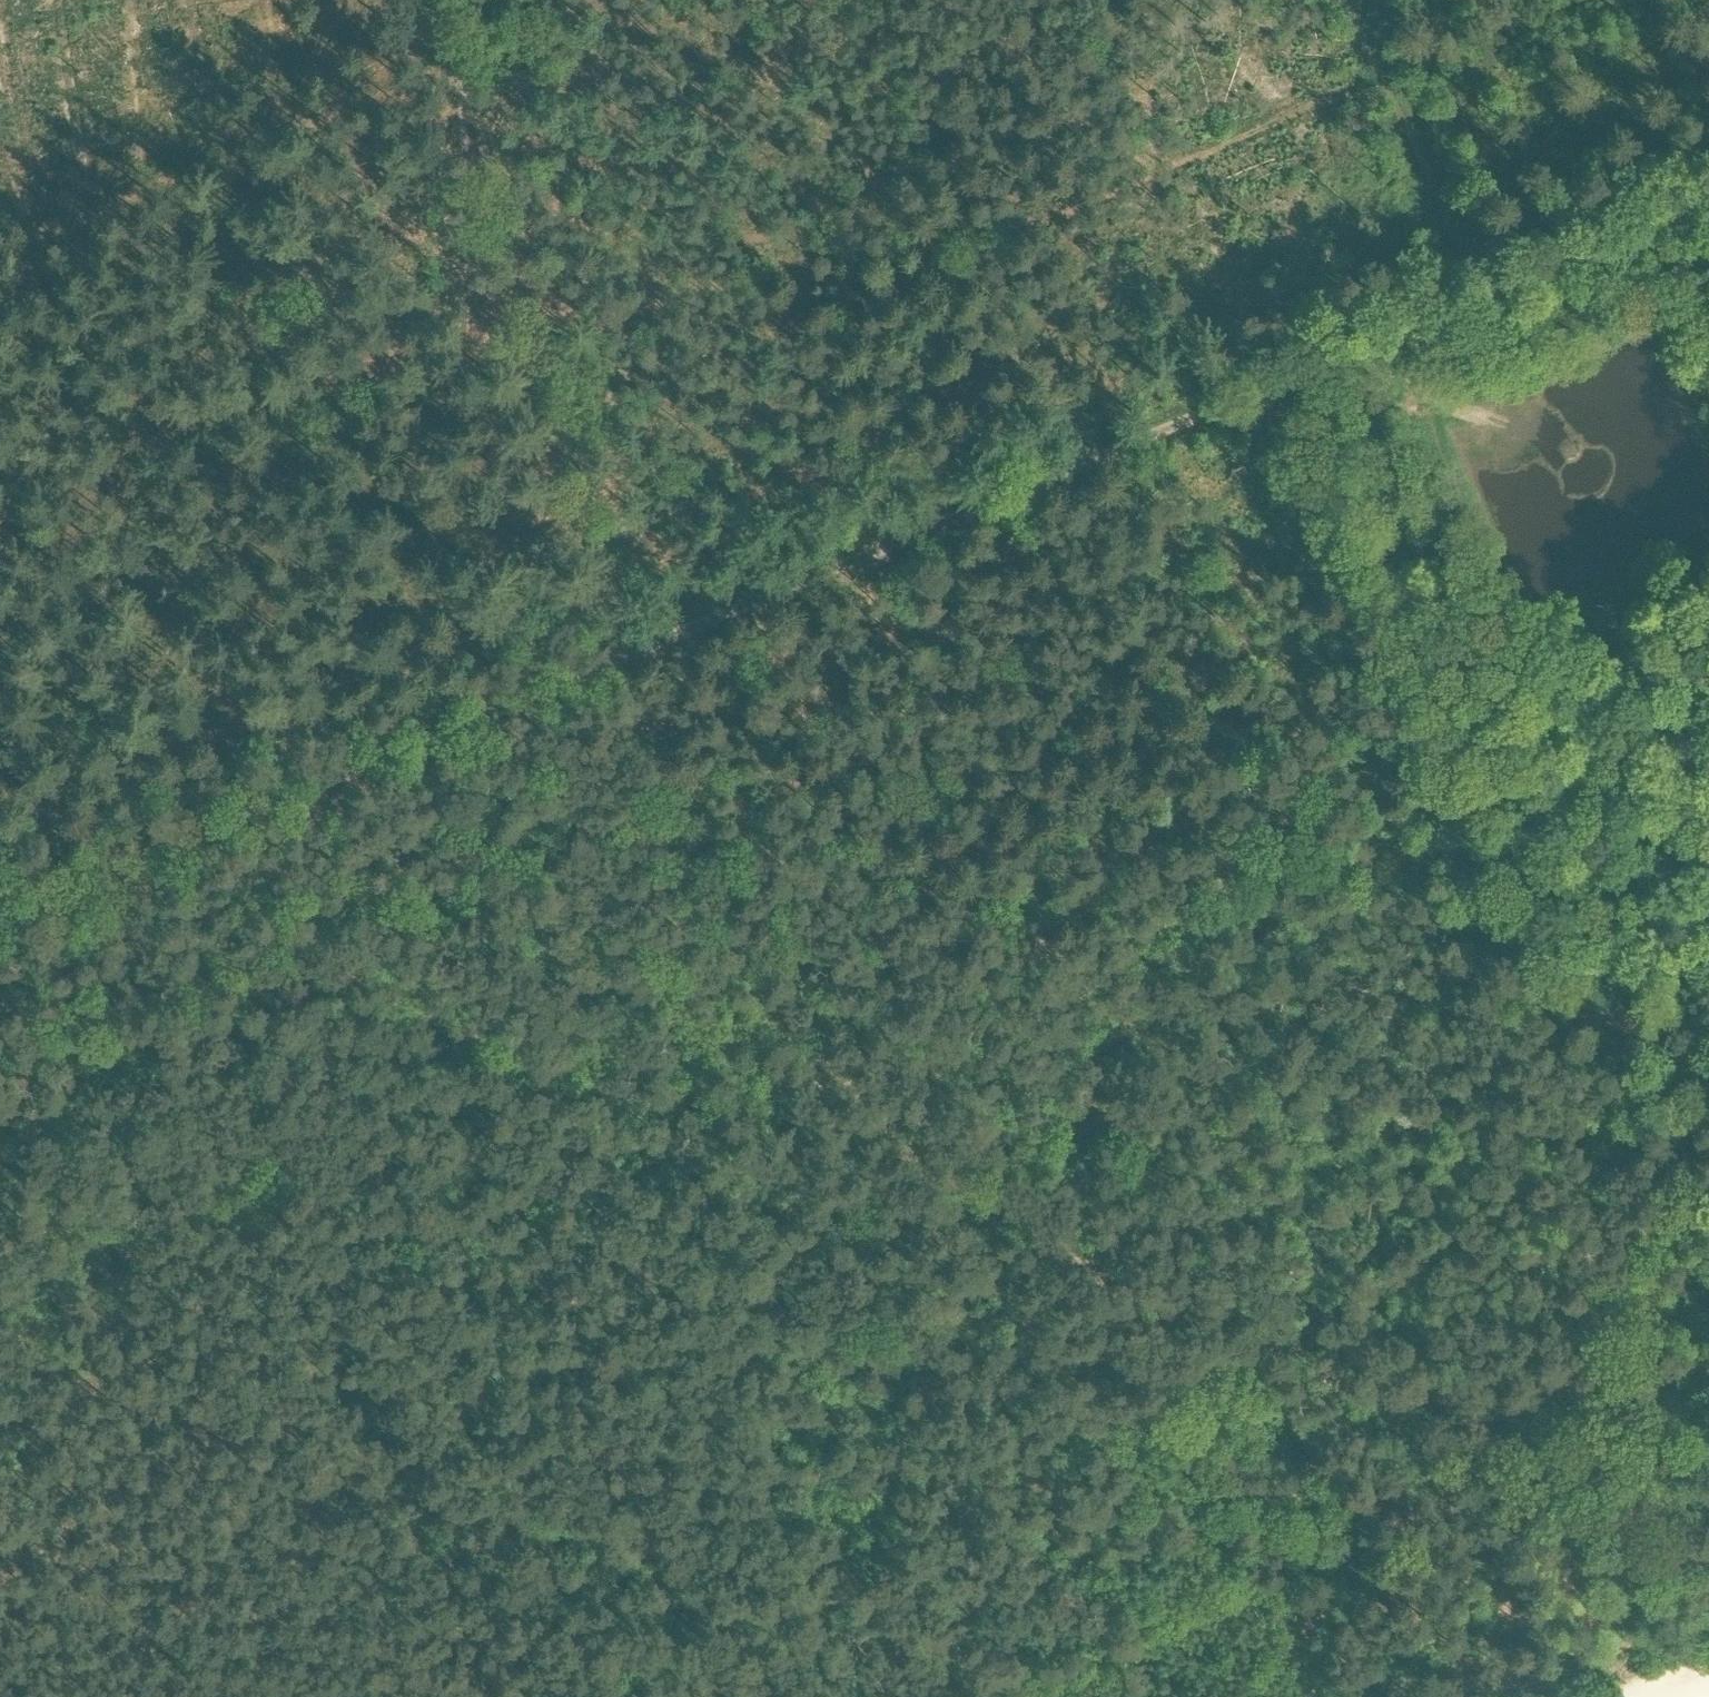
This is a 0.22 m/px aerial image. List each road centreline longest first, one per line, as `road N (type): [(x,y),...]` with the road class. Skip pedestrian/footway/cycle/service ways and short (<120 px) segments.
road 1 (track): [(591,534),(673,775),(687,901),(743,938),(751,976),(830,1025),(1014,1175),(1151,1318),(1204,1383),(1238,1454),(1303,1631)]
road 2 (track): [(524,300),(591,534)]
road 3 (track): [(433,0),(504,232)]

